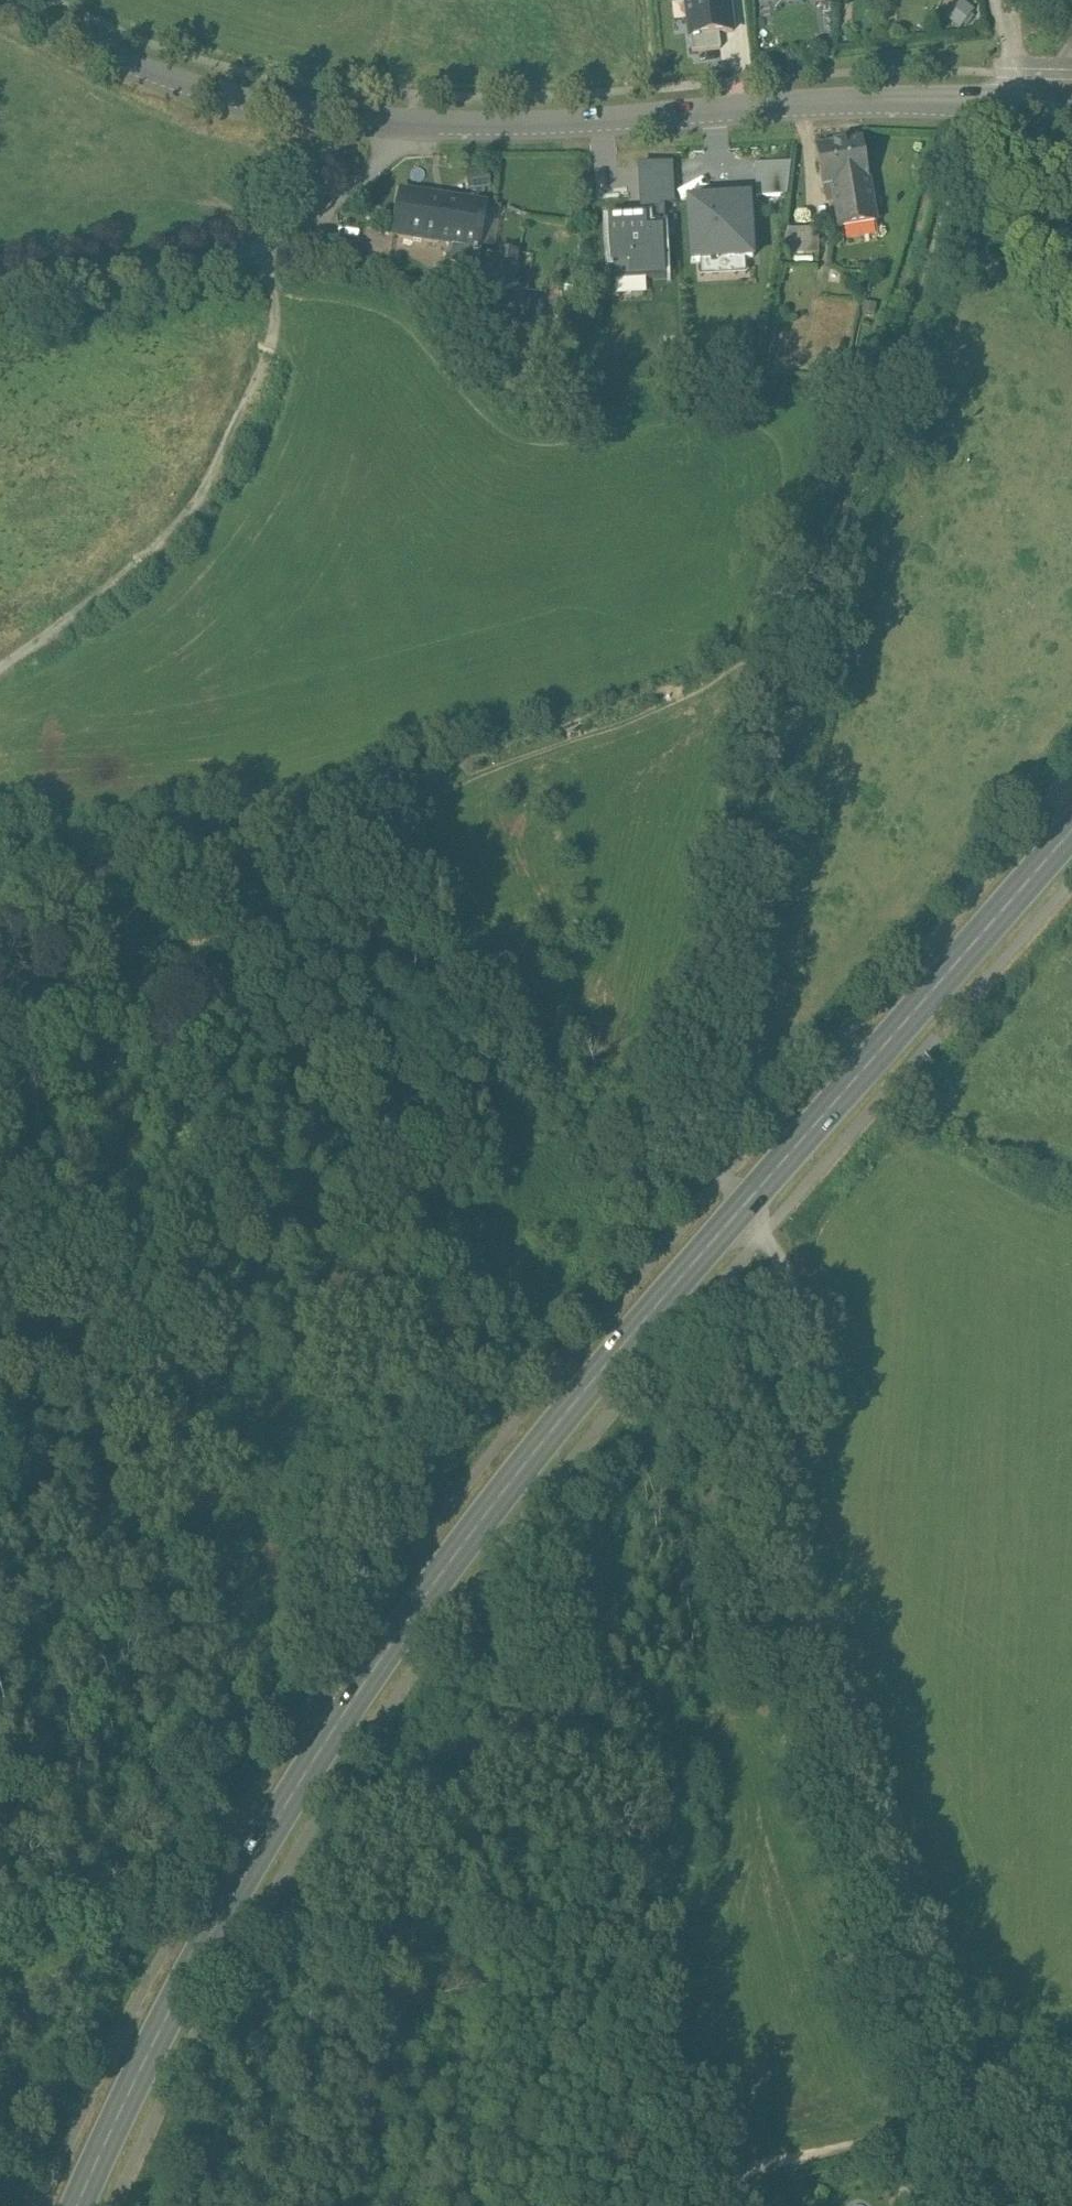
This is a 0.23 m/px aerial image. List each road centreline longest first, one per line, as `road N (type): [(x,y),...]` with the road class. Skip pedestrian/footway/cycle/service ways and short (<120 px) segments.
road 1 (primary): [(1071,830),(453,1557),(358,1693),(203,1949),(78,2205)]
road 2 (track): [(1018,2205),(980,2122),(837,1707),(792,1502),(795,1300),(780,1259),(744,1208)]
road 3 (residential): [(404,122),(537,122),(881,100),(1014,104)]
road 4 (unclassified): [(404,122),(371,171),(313,223),(257,248),(155,270),(0,288)]
road 5 (residential): [(2,0),(147,70),(221,95),(404,122)]
road 6 (track): [(1014,104),(1014,162),(1036,234),(1071,285)]

